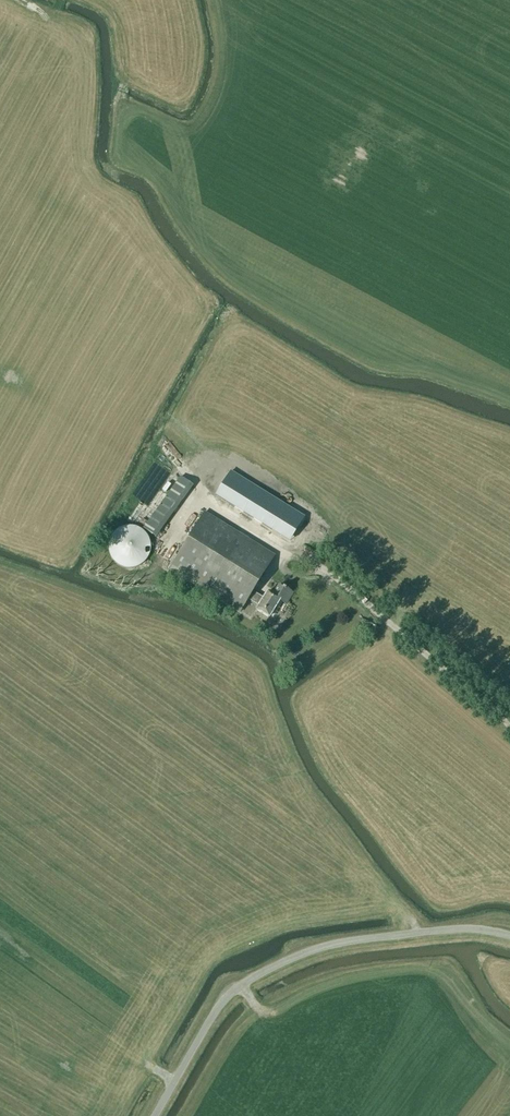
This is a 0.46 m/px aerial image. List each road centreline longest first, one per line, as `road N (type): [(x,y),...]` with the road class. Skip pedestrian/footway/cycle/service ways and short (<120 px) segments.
road 1 (unclassified): [(155,1115),(218,1009),(266,971),(345,942),(453,929),(509,935)]
road 2 (unclassified): [(509,726),(330,572),(285,555)]

